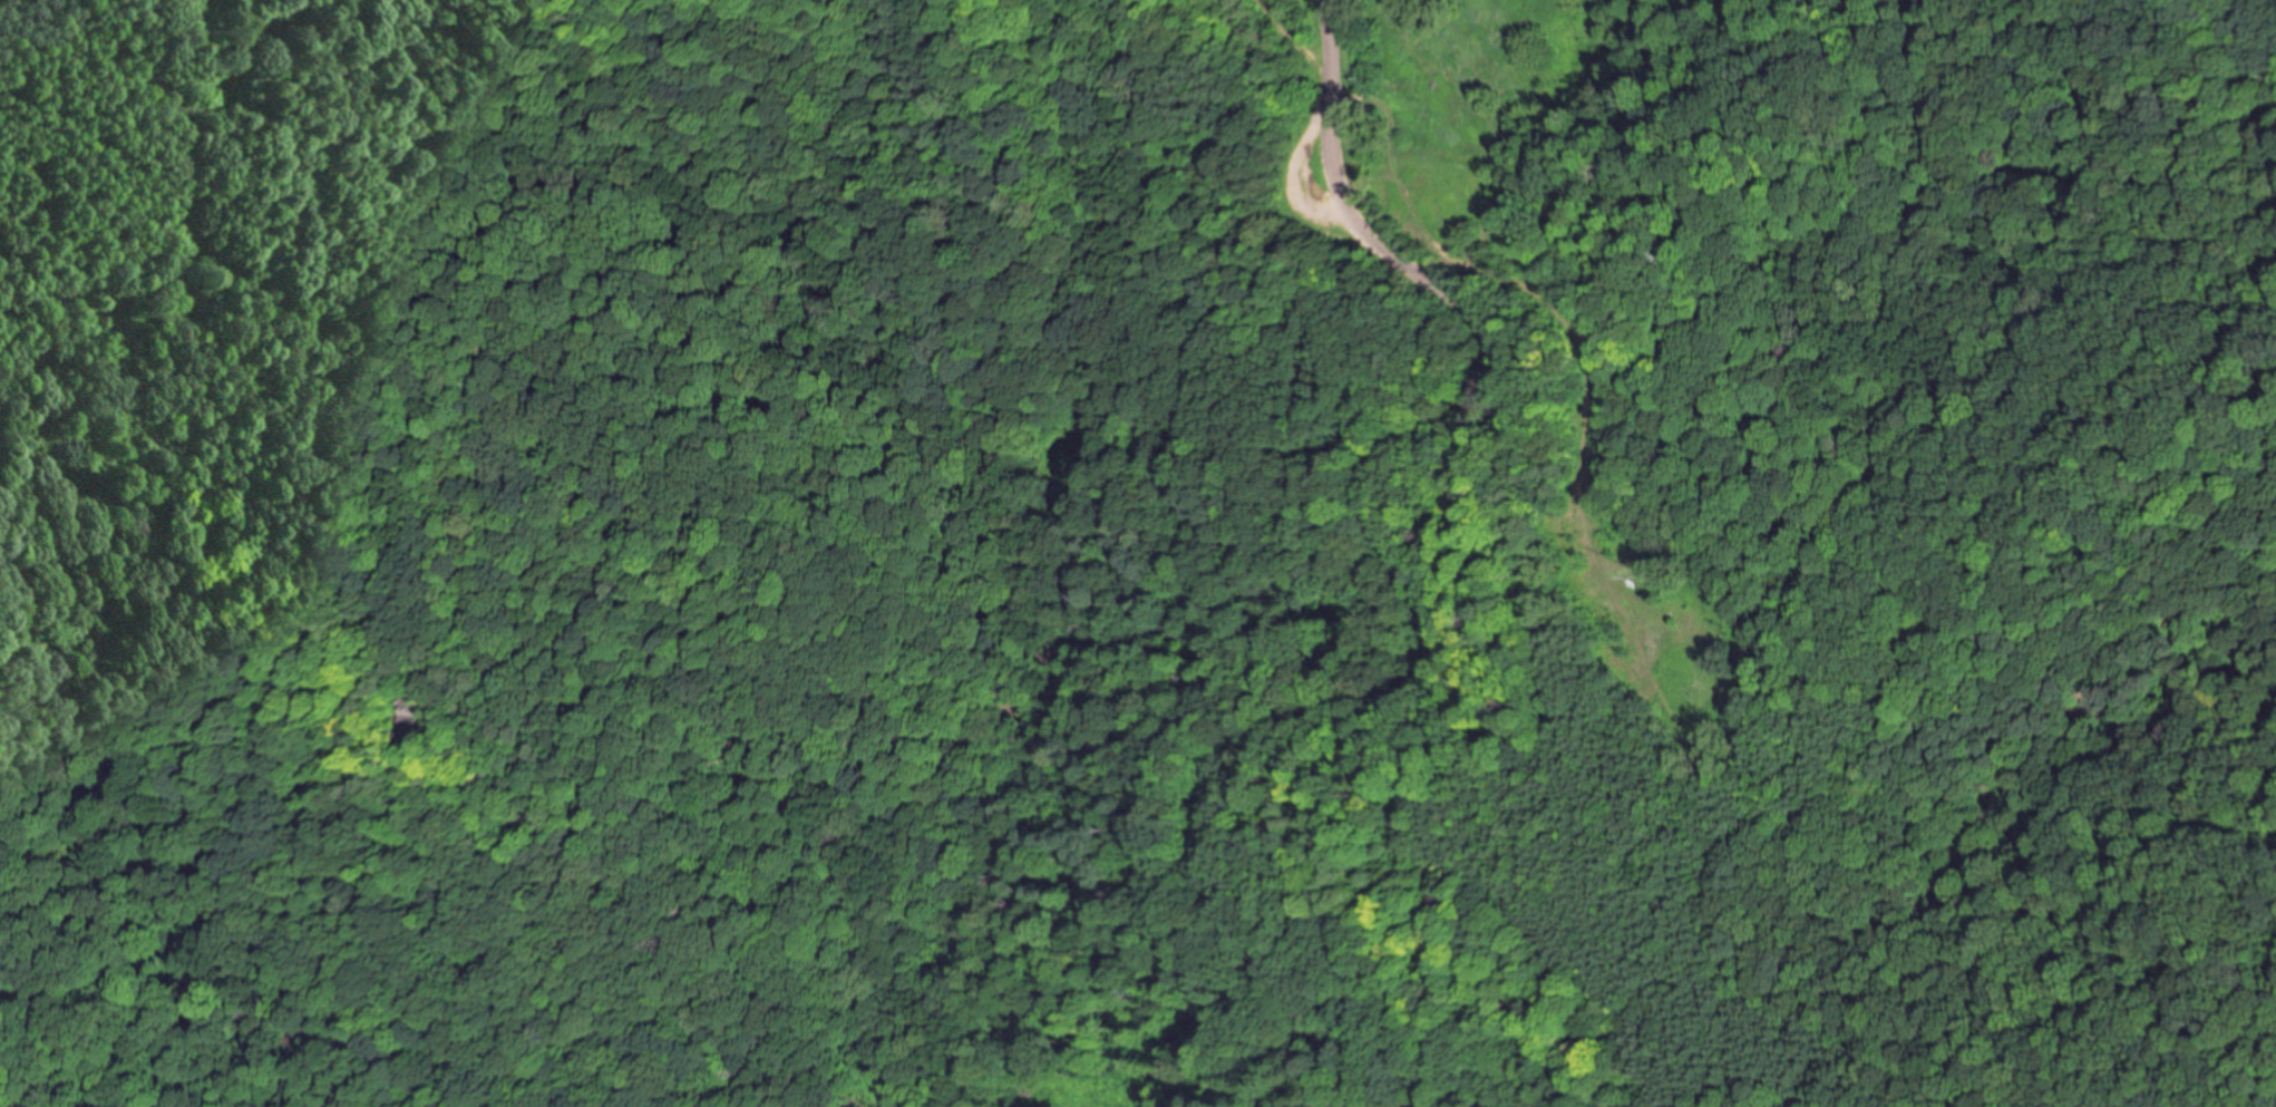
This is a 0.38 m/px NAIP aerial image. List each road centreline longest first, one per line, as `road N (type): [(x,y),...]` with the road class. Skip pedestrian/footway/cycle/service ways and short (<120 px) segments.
road 1 (residential): [(1379,1106),(1373,1091),(1241,960),(1194,876),(1212,794),(1267,751),(1442,652),(1387,557),(1371,489),(1406,433),(1490,372),(1480,314),(1459,287),(1412,265),(1352,208),(1334,169),(1327,33),(1317,0)]

